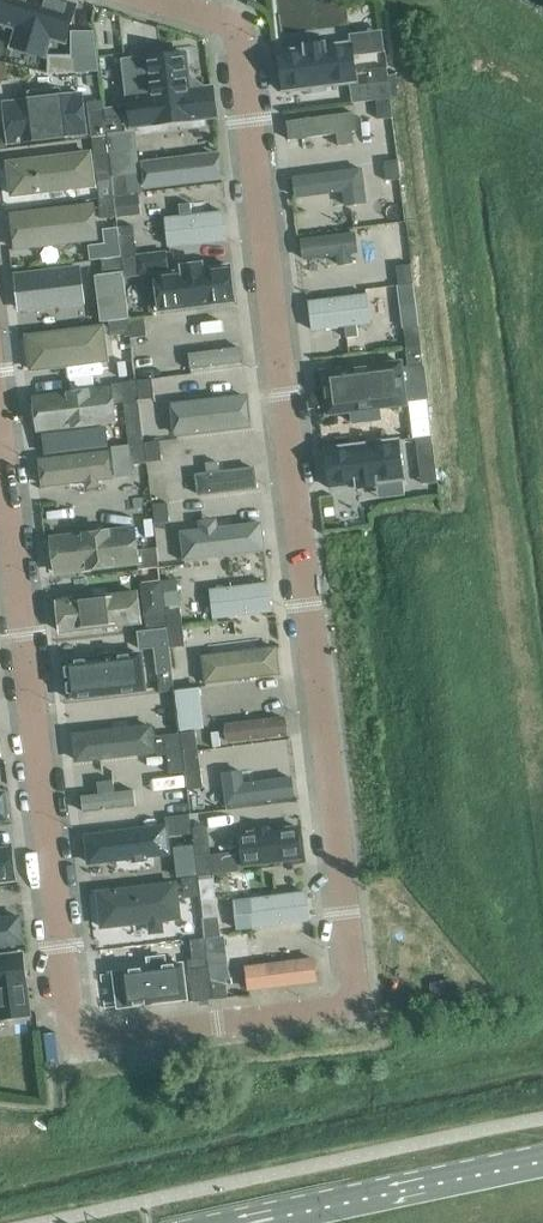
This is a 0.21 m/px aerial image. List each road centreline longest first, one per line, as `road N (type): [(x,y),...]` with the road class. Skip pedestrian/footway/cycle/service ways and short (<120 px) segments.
road 1 (residential): [(0,439),(72,1038),(357,1005),(242,28)]
road 2 (primary): [(542,1161),(248,1222)]

